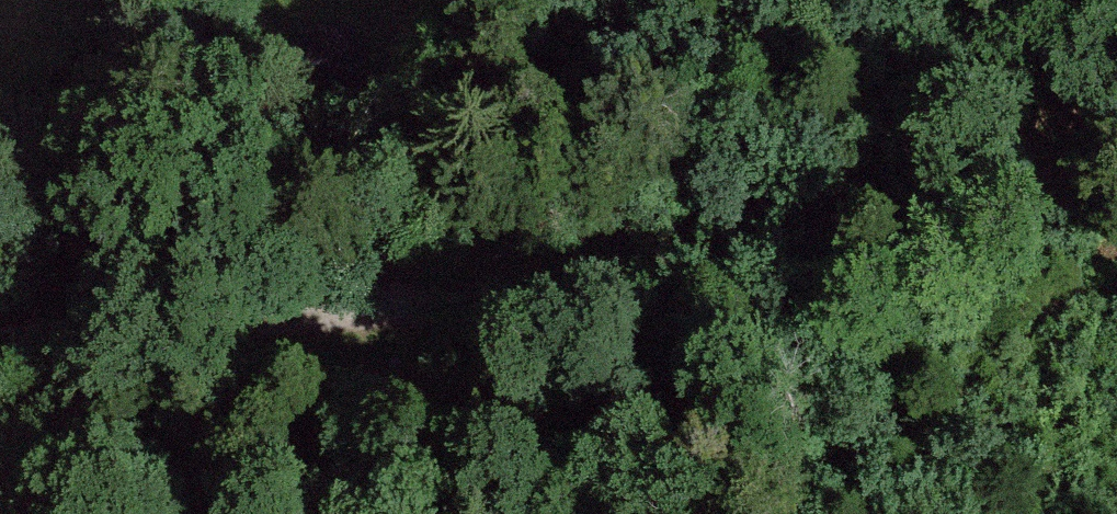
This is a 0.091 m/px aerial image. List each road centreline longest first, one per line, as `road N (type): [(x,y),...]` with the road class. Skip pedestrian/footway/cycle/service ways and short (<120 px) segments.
road 1 (track): [(0,342),(289,326),(682,268),(1116,175)]
road 2 (track): [(334,319),(664,0)]

